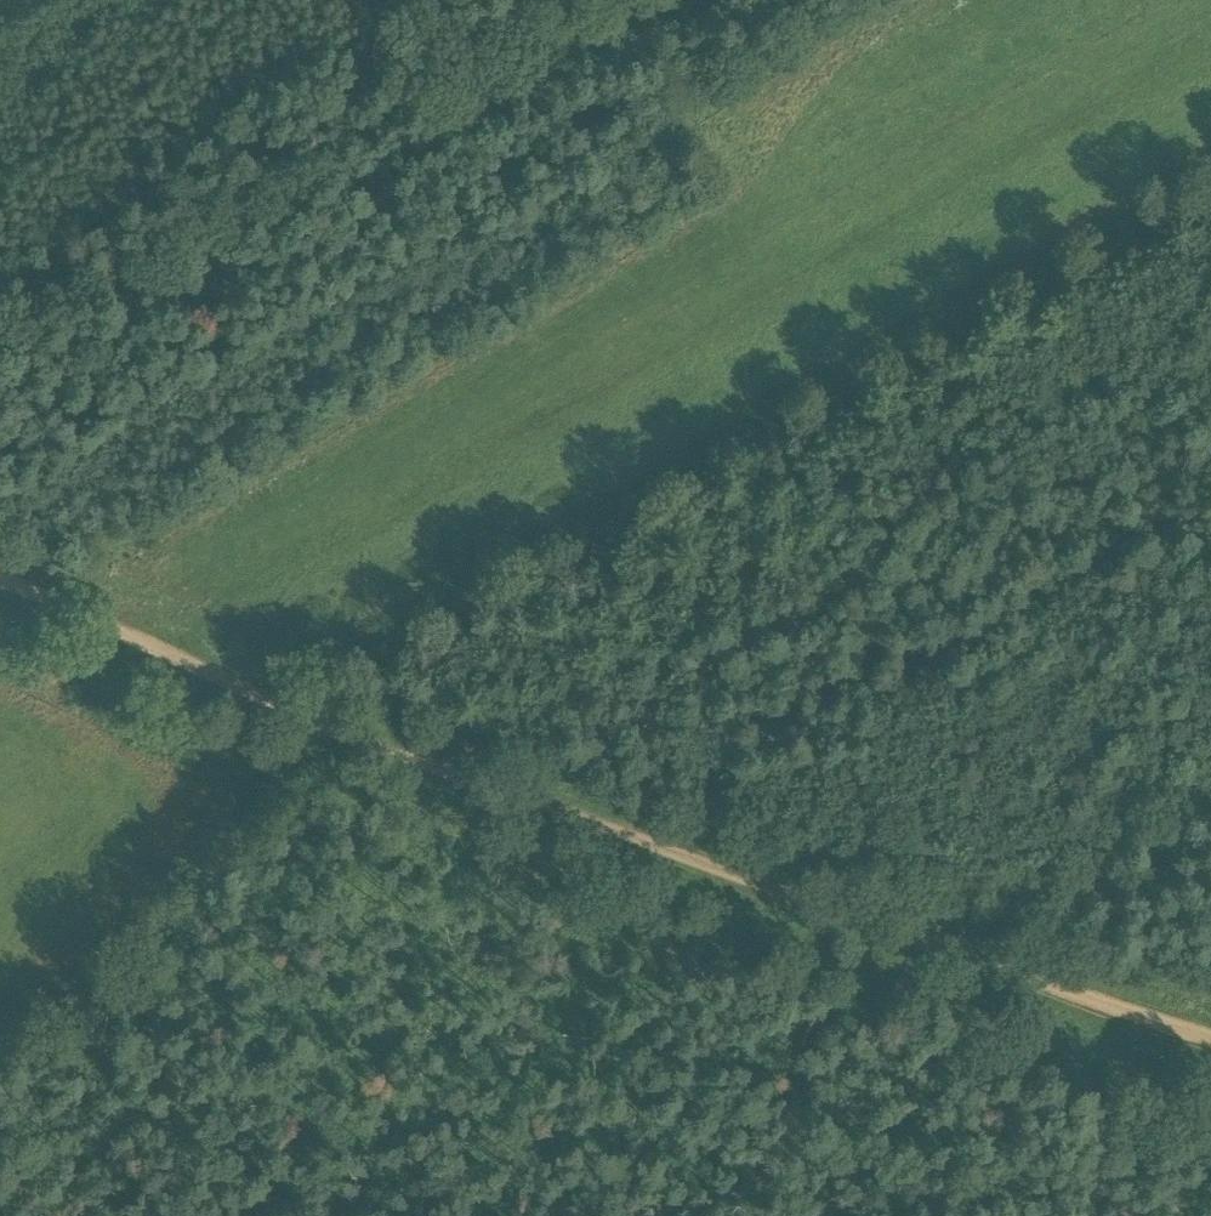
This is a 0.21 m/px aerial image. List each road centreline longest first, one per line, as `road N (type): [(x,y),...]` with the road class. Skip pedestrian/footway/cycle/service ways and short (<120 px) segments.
road 1 (track): [(1210,1036),(982,963),(636,835),(176,659),(0,581)]

